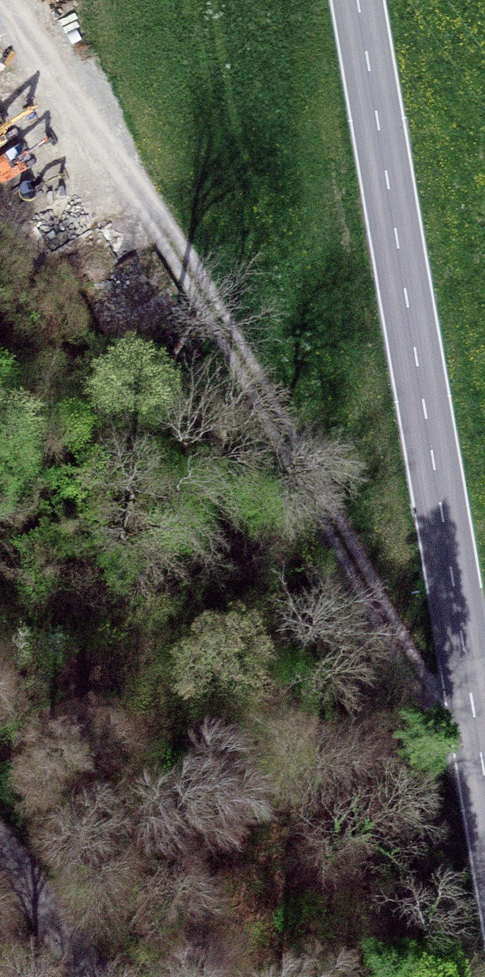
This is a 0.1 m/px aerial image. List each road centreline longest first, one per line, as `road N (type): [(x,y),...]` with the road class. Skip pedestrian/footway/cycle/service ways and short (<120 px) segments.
road 1 (track): [(19,0),(309,451),(477,738)]
road 2 (secondary): [(356,0),(484,786)]
road 3 (unclassified): [(0,850),(94,976)]

